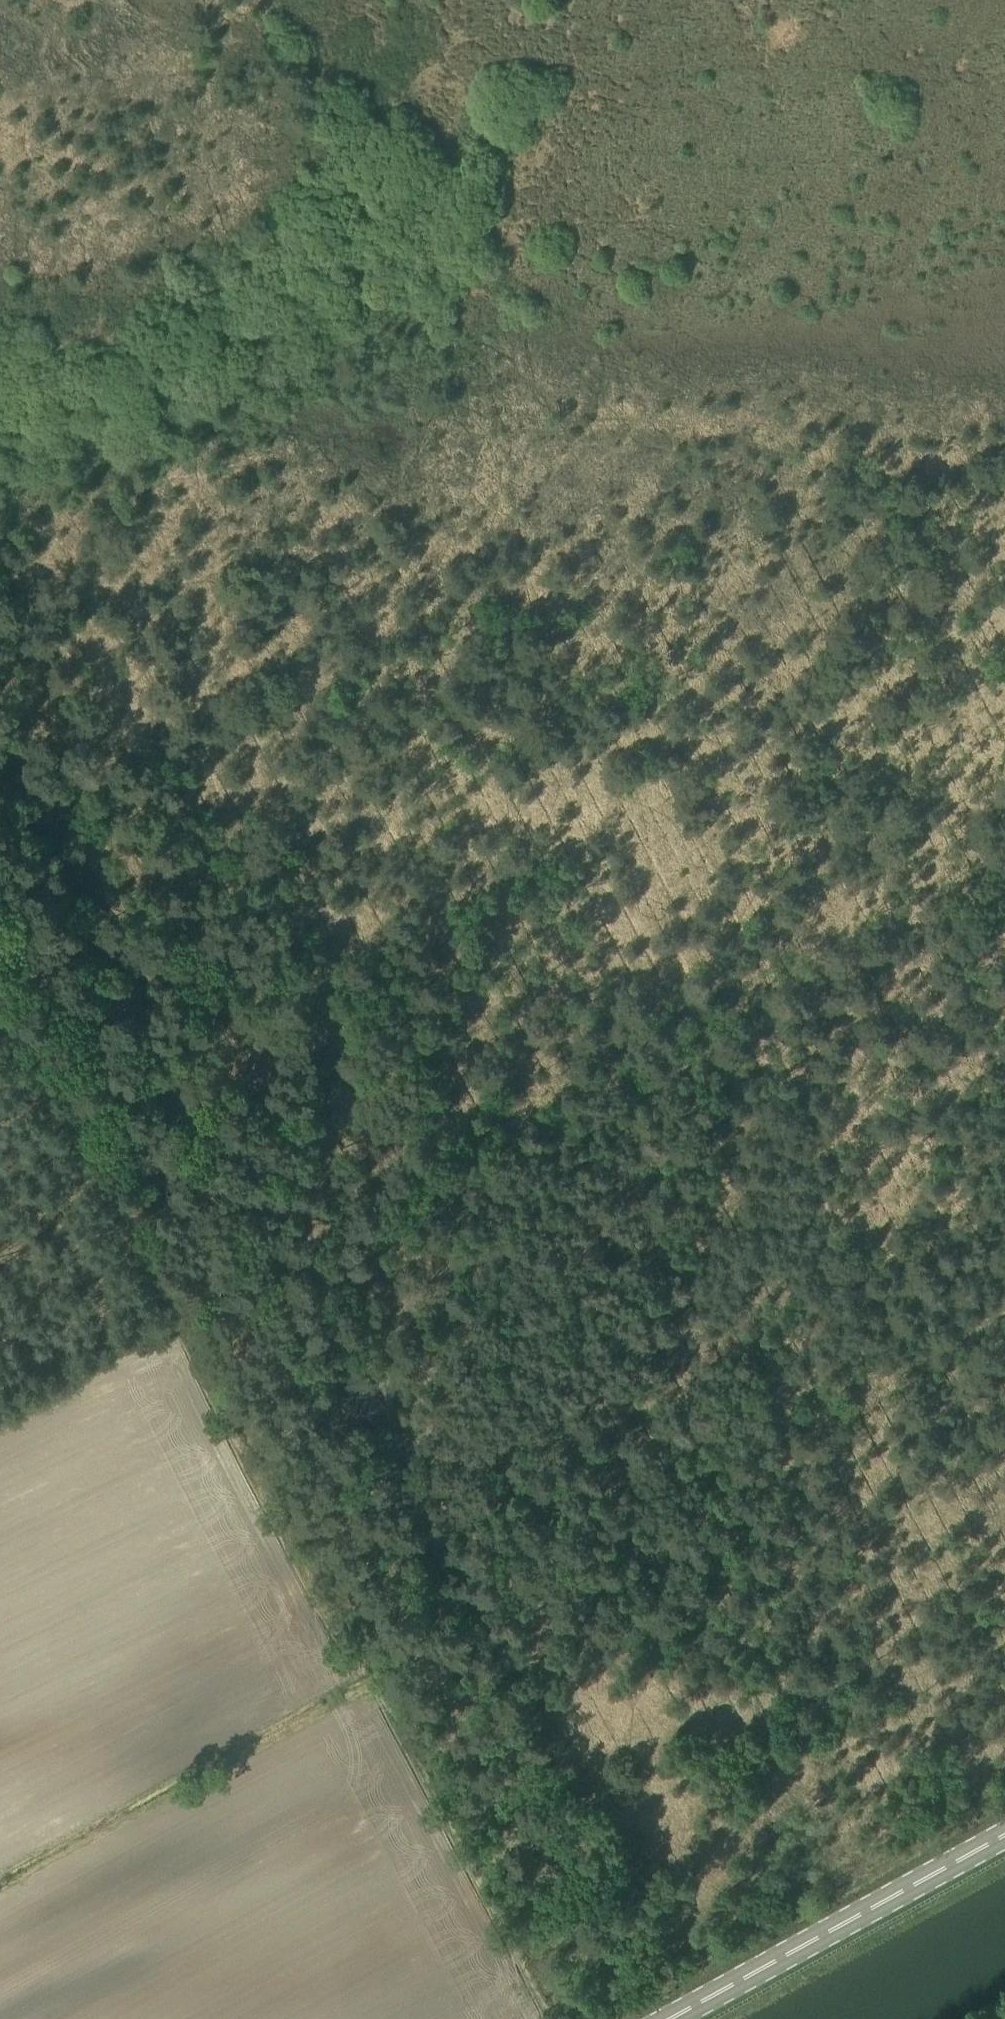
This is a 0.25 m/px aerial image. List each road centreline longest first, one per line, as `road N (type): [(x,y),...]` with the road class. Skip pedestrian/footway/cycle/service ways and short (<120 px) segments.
road 1 (secondary): [(672,2018),(1004,1836)]

